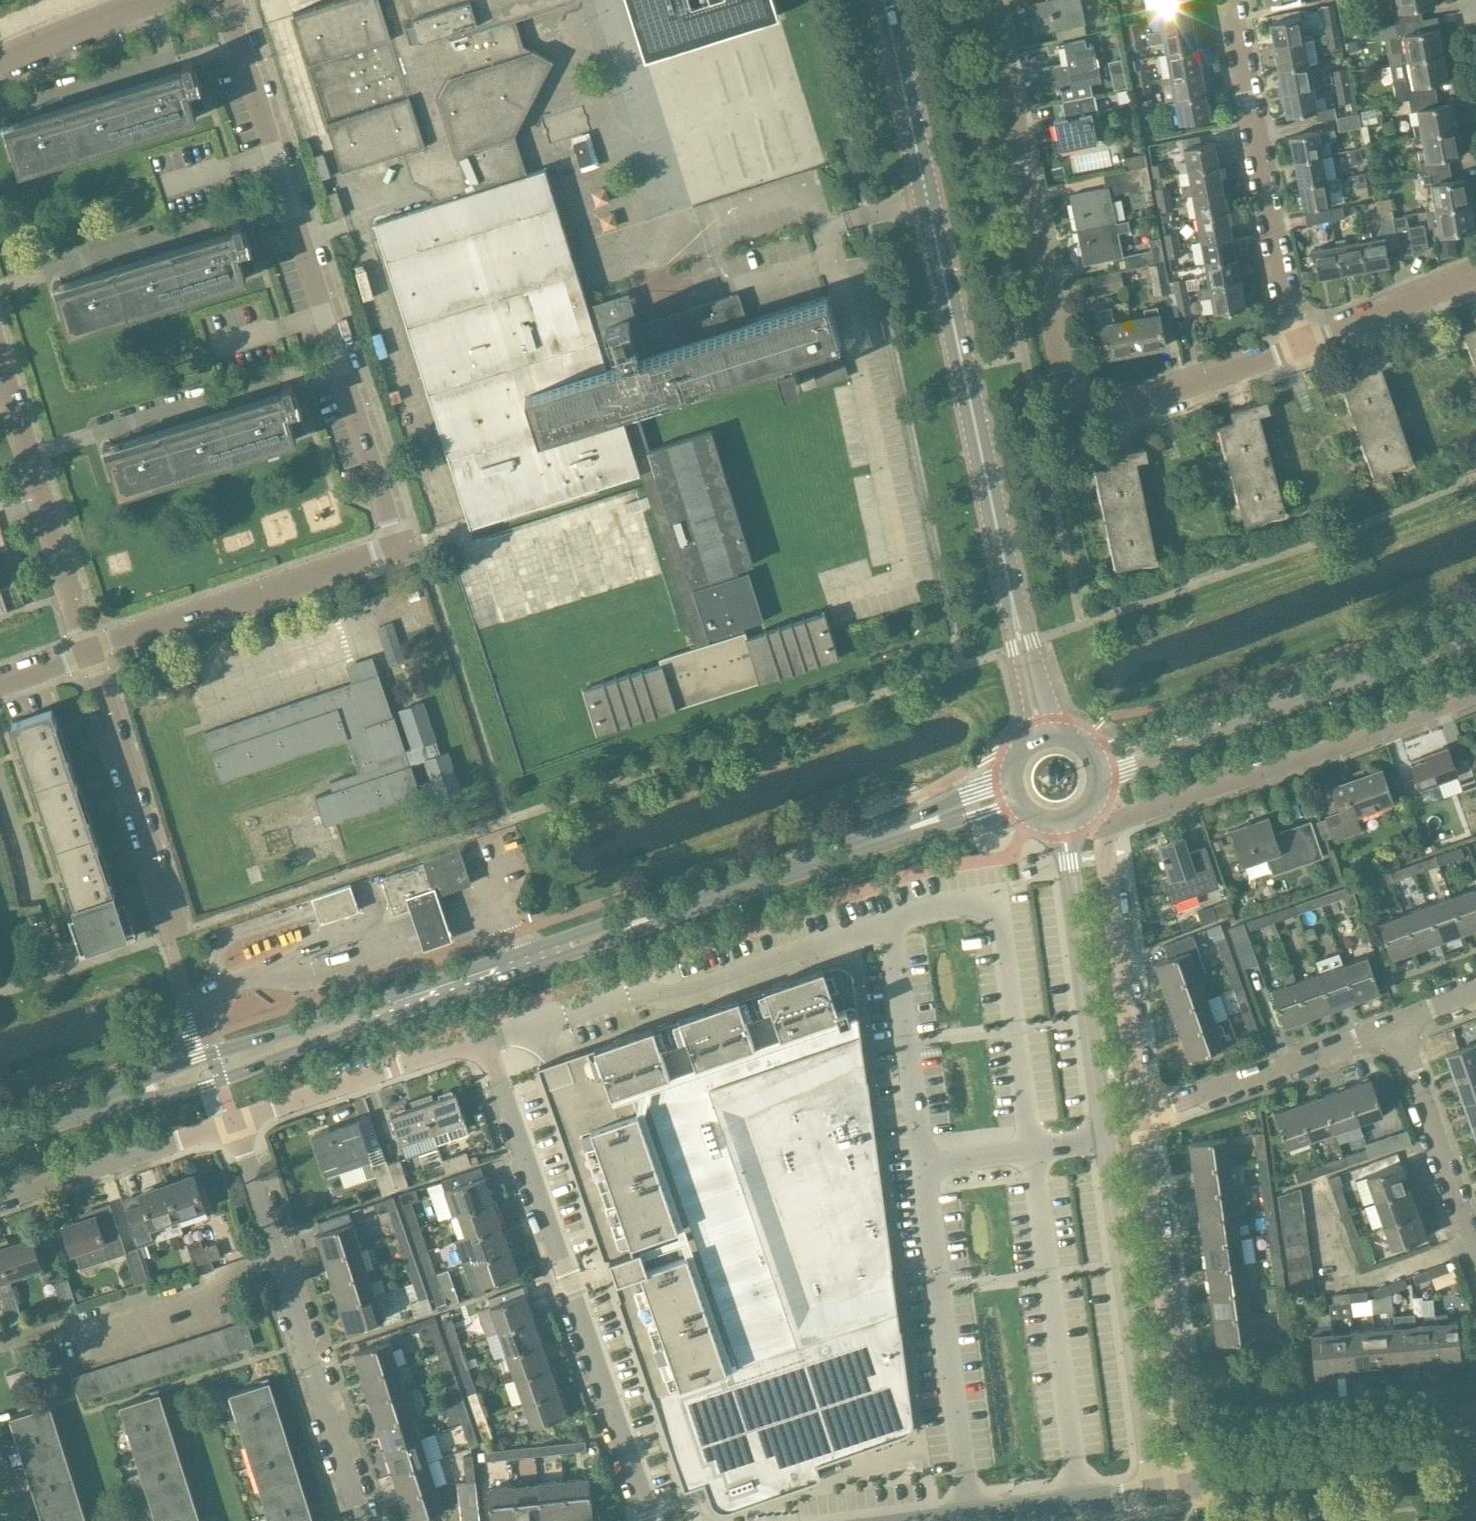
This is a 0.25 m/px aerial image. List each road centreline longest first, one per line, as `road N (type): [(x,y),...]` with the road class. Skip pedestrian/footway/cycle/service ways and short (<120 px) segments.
road 1 (secondary): [(0,1145),(173,1100),(578,960),(666,918),(1022,800)]
road 2 (secondary): [(1016,776),(0,1128)]
road 3 (residential): [(1299,346),(1148,405),(1095,409),(1075,397),(1064,374),(991,0)]
road 4 (residential): [(1154,1491),(1072,883)]
road 5 (residential): [(481,1040),(627,994),(677,995),(891,920),(997,893)]
road 6 (residential): [(87,653),(400,544),(346,355)]
road 7 (residential): [(648,1520),(481,1040)]
road 8 (tertiary): [(1013,610),(926,201)]
road 9 (residential): [(364,1520),(234,1123)]
road 10 (secondary): [(1475,620),(1092,751)]
road 11 (secondary): [(1101,776),(1475,636)]
road 12 (residential): [(1190,1488),(1140,1116)]
road 13 (residential): [(1299,346),(1232,0)]
road 14 (residential): [(30,456),(346,355)]
road 15 (residential): [(0,284),(295,196)]
road 16 (residential): [(170,935),(87,653)]
road 17 (residential): [(1200,789),(1475,691)]
road 18 (residential): [(1140,1116),(1396,1026)]
road 19 (residential): [(234,1123),(481,1040)]
road 20 (residential): [(0,1204),(234,1123)]
road 21 (residential): [(1140,1116),(1108,872)]
road 22 (residential): [(1475,1253),(1396,1026)]
road 23 (residential): [(939,1520),(1154,1491)]
road 24 (residential): [(295,196),(233,0)]
road 25 (residential): [(87,653),(30,456)]
road 26 (tertiary): [(926,201),(887,0)]
road 27 (residential): [(1475,275),(1299,346)]
road 28 (residential): [(0,62),(161,0)]
road 29 (residential): [(346,355),(295,196)]
road 30 (residential): [(1307,1461),(1469,1422)]
road 31 (tertiary): [(1067,736),(1013,610)]
road 32 (tertiary): [(1013,610),(1010,635),(1038,740)]
road 33 (residential): [(1190,1488),(1307,1461)]

